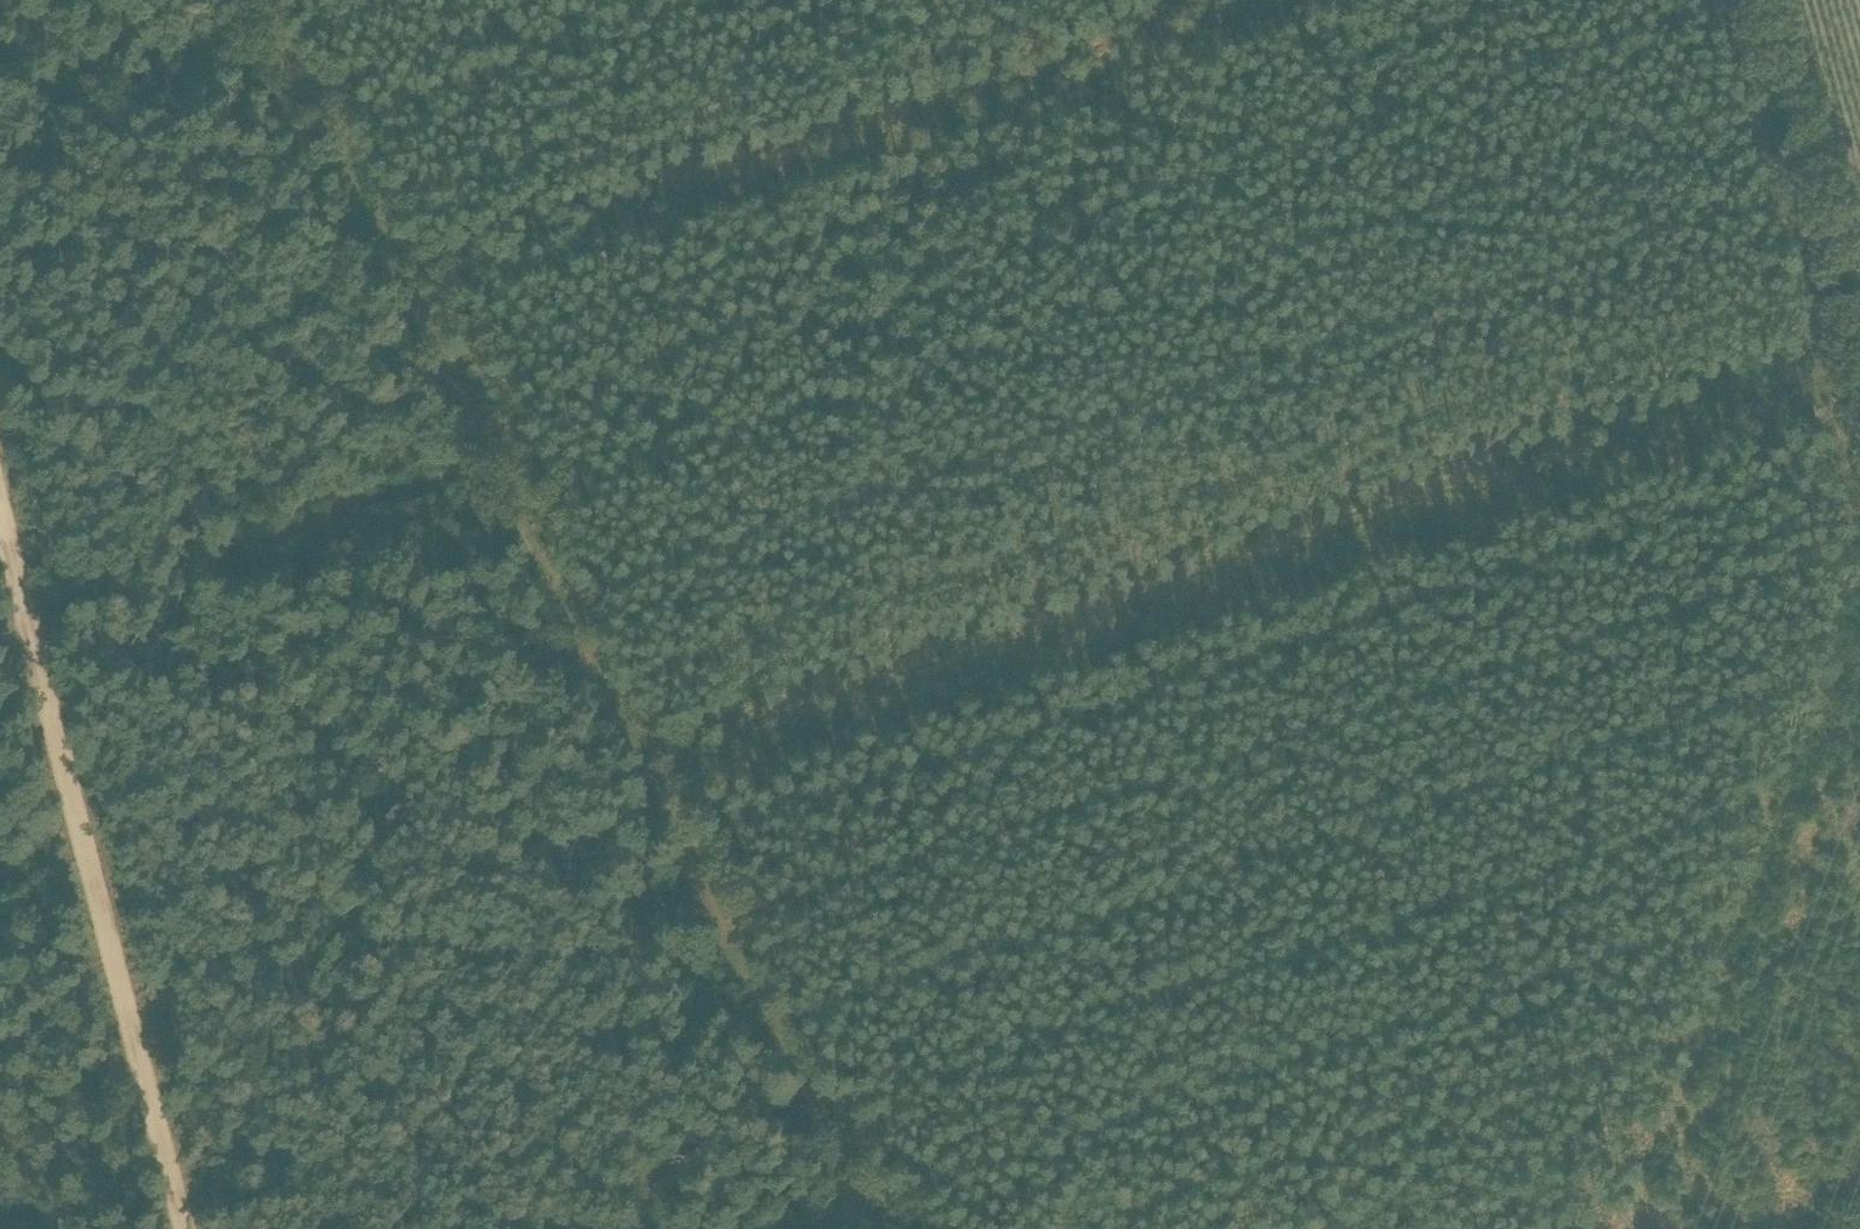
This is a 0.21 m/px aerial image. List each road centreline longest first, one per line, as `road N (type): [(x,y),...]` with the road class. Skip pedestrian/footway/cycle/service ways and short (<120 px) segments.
road 1 (track): [(850,1228),(245,0)]
road 2 (track): [(193,1228),(0,466)]
road 3 (track): [(0,628),(479,478)]
road 4 (track): [(1859,291),(1780,0)]

